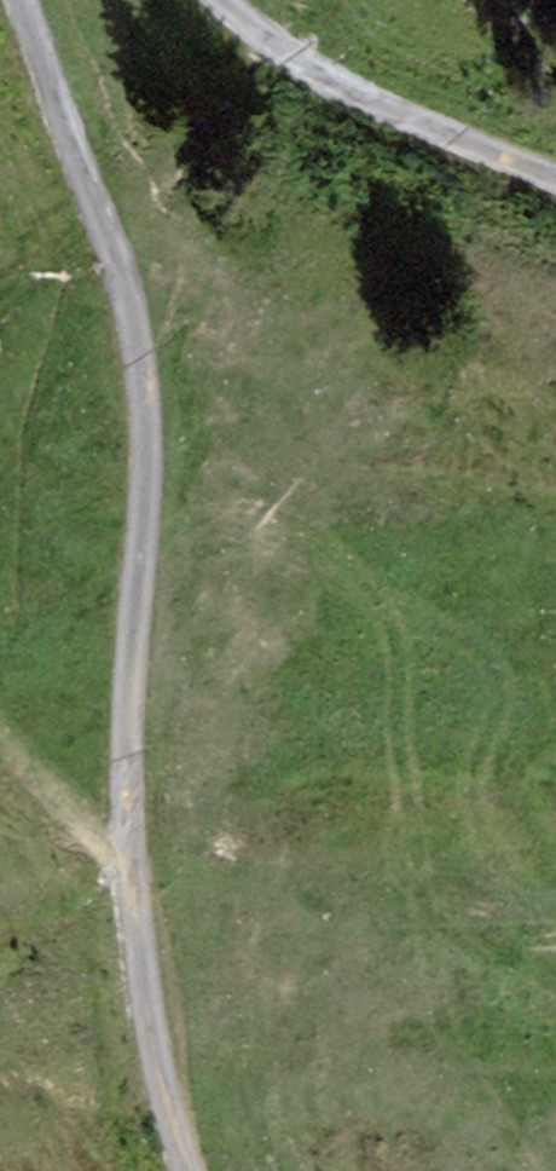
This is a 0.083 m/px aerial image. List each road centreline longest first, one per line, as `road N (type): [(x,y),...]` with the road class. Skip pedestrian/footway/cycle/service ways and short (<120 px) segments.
road 1 (track): [(21,0),(107,241),(146,392),(127,846)]
road 2 (track): [(555,180),(310,67),(227,0)]
road 3 (track): [(189,1170),(160,1068),(127,846)]

